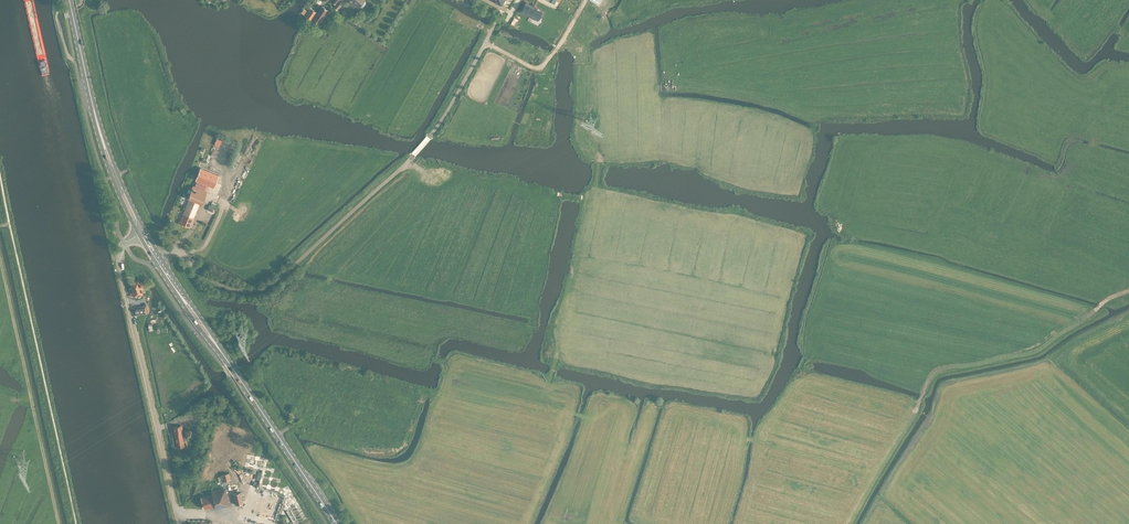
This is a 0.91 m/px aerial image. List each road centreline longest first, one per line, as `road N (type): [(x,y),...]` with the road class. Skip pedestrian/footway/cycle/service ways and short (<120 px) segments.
road 1 (track): [(1128,316),(1052,360),(945,386),(866,523)]
road 2 (primary): [(337,523),(142,232)]
road 3 (unclassified): [(179,523),(118,262),(121,245),(142,232)]
road 4 (track): [(60,523),(0,257)]
road 5 (primary): [(142,232),(103,144),(69,0)]
road 6 (track): [(659,0),(616,15),(581,6),(540,70),(485,44)]

